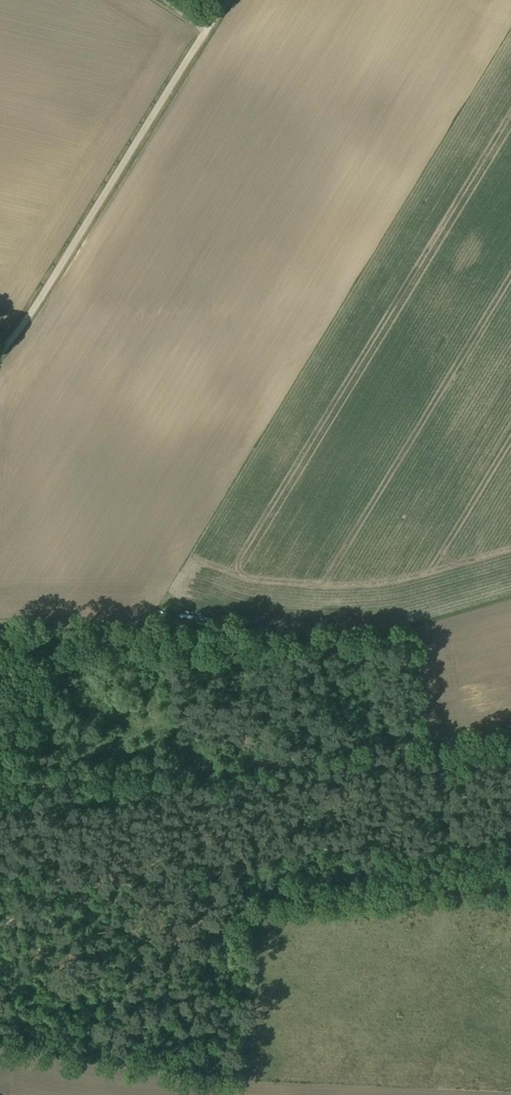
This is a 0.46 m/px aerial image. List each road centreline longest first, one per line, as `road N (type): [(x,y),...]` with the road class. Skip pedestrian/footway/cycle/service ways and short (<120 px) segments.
road 1 (track): [(510,726),(415,744),(19,785)]
road 2 (unclassified): [(0,352),(226,0)]

